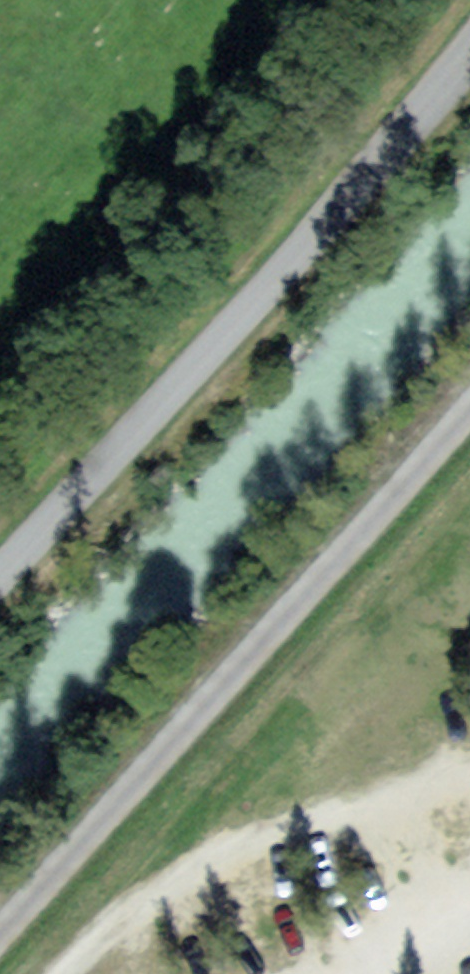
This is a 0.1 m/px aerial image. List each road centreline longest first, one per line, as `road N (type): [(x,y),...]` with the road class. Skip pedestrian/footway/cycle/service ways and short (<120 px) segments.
road 1 (track): [(0,934),(469,397)]
road 2 (unclassified): [(469,34),(0,557)]

